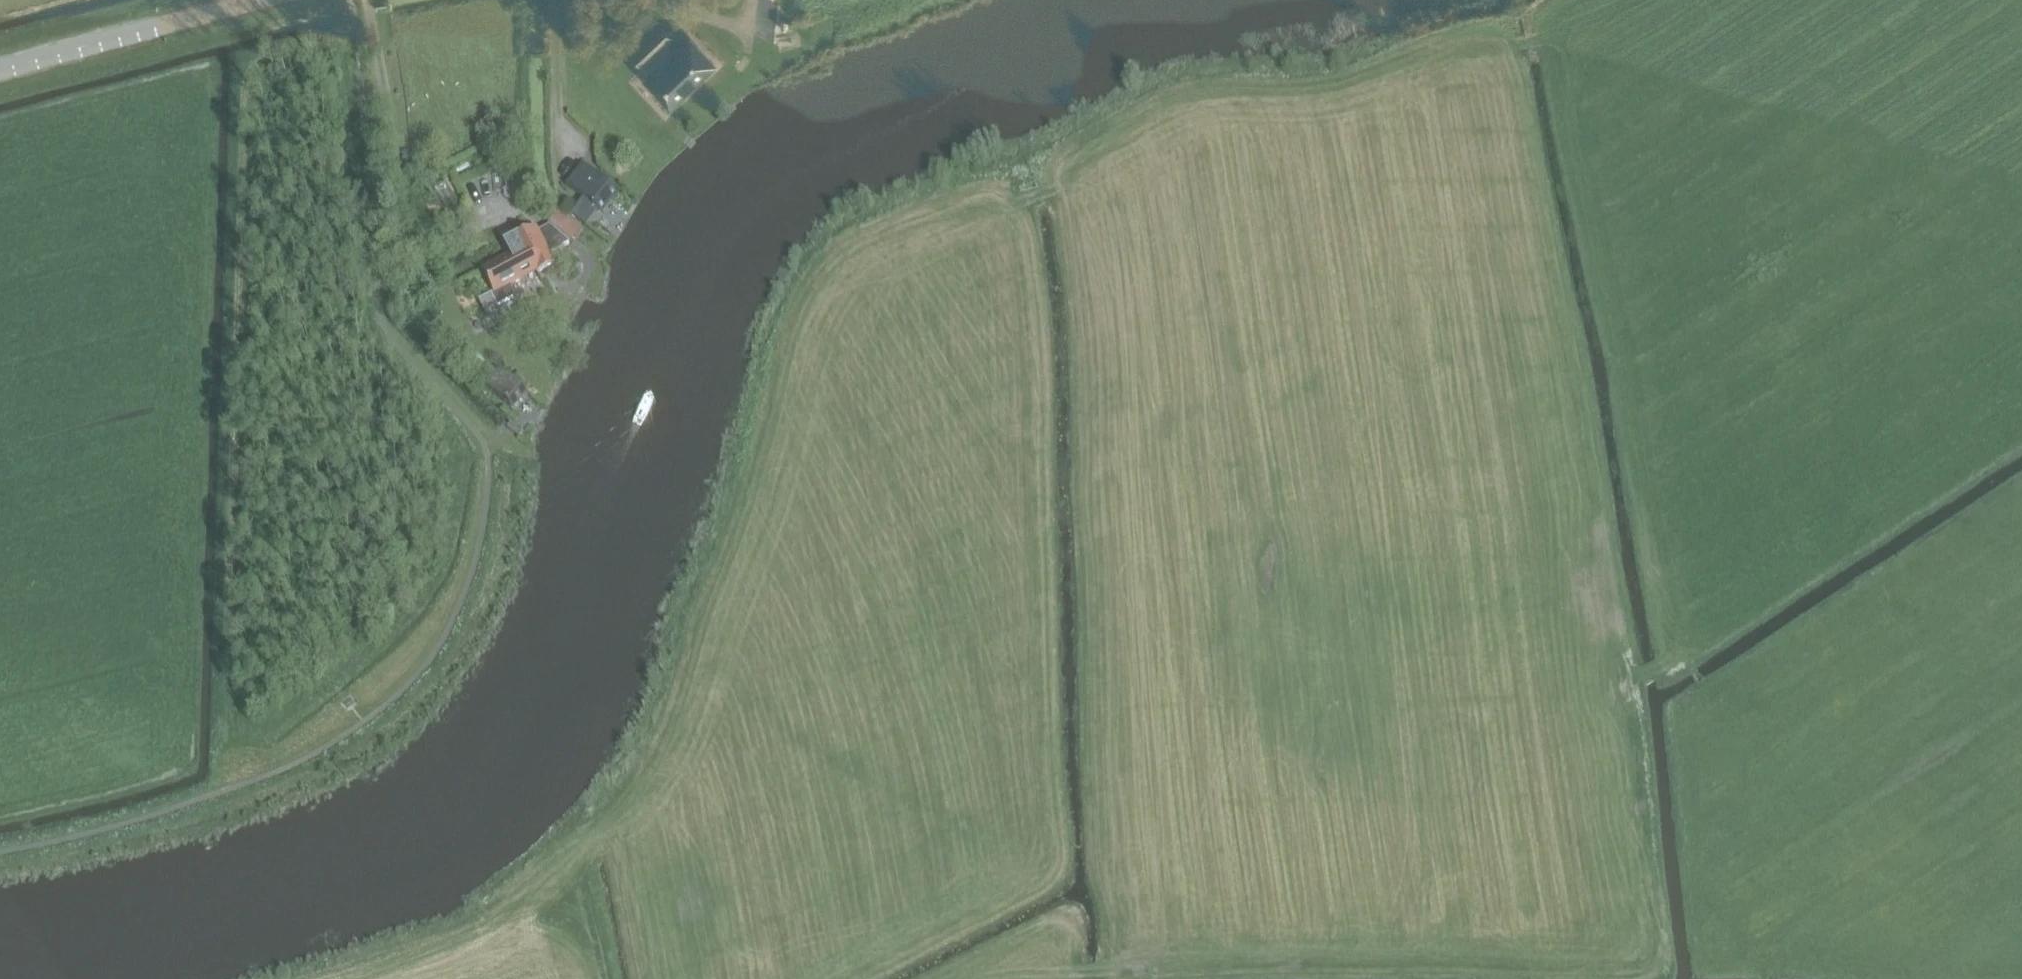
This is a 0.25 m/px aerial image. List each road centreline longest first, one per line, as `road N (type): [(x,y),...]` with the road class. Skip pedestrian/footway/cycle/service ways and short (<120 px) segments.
road 1 (secondary): [(0,68),(255,0)]

